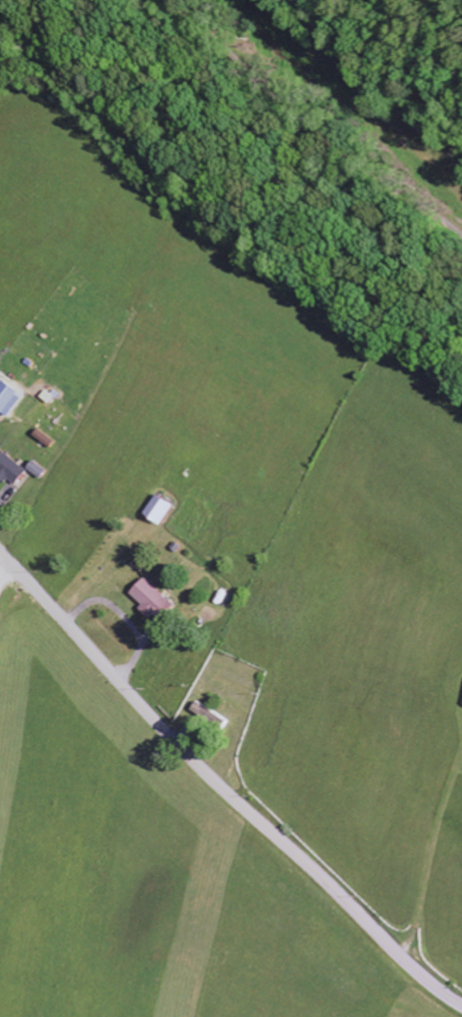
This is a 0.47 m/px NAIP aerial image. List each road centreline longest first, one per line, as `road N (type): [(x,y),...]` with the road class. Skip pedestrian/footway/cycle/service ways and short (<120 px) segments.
road 1 (tertiary): [(461,1005),(188,756),(0,554)]
road 2 (residential): [(461,234),(271,92),(177,0)]

